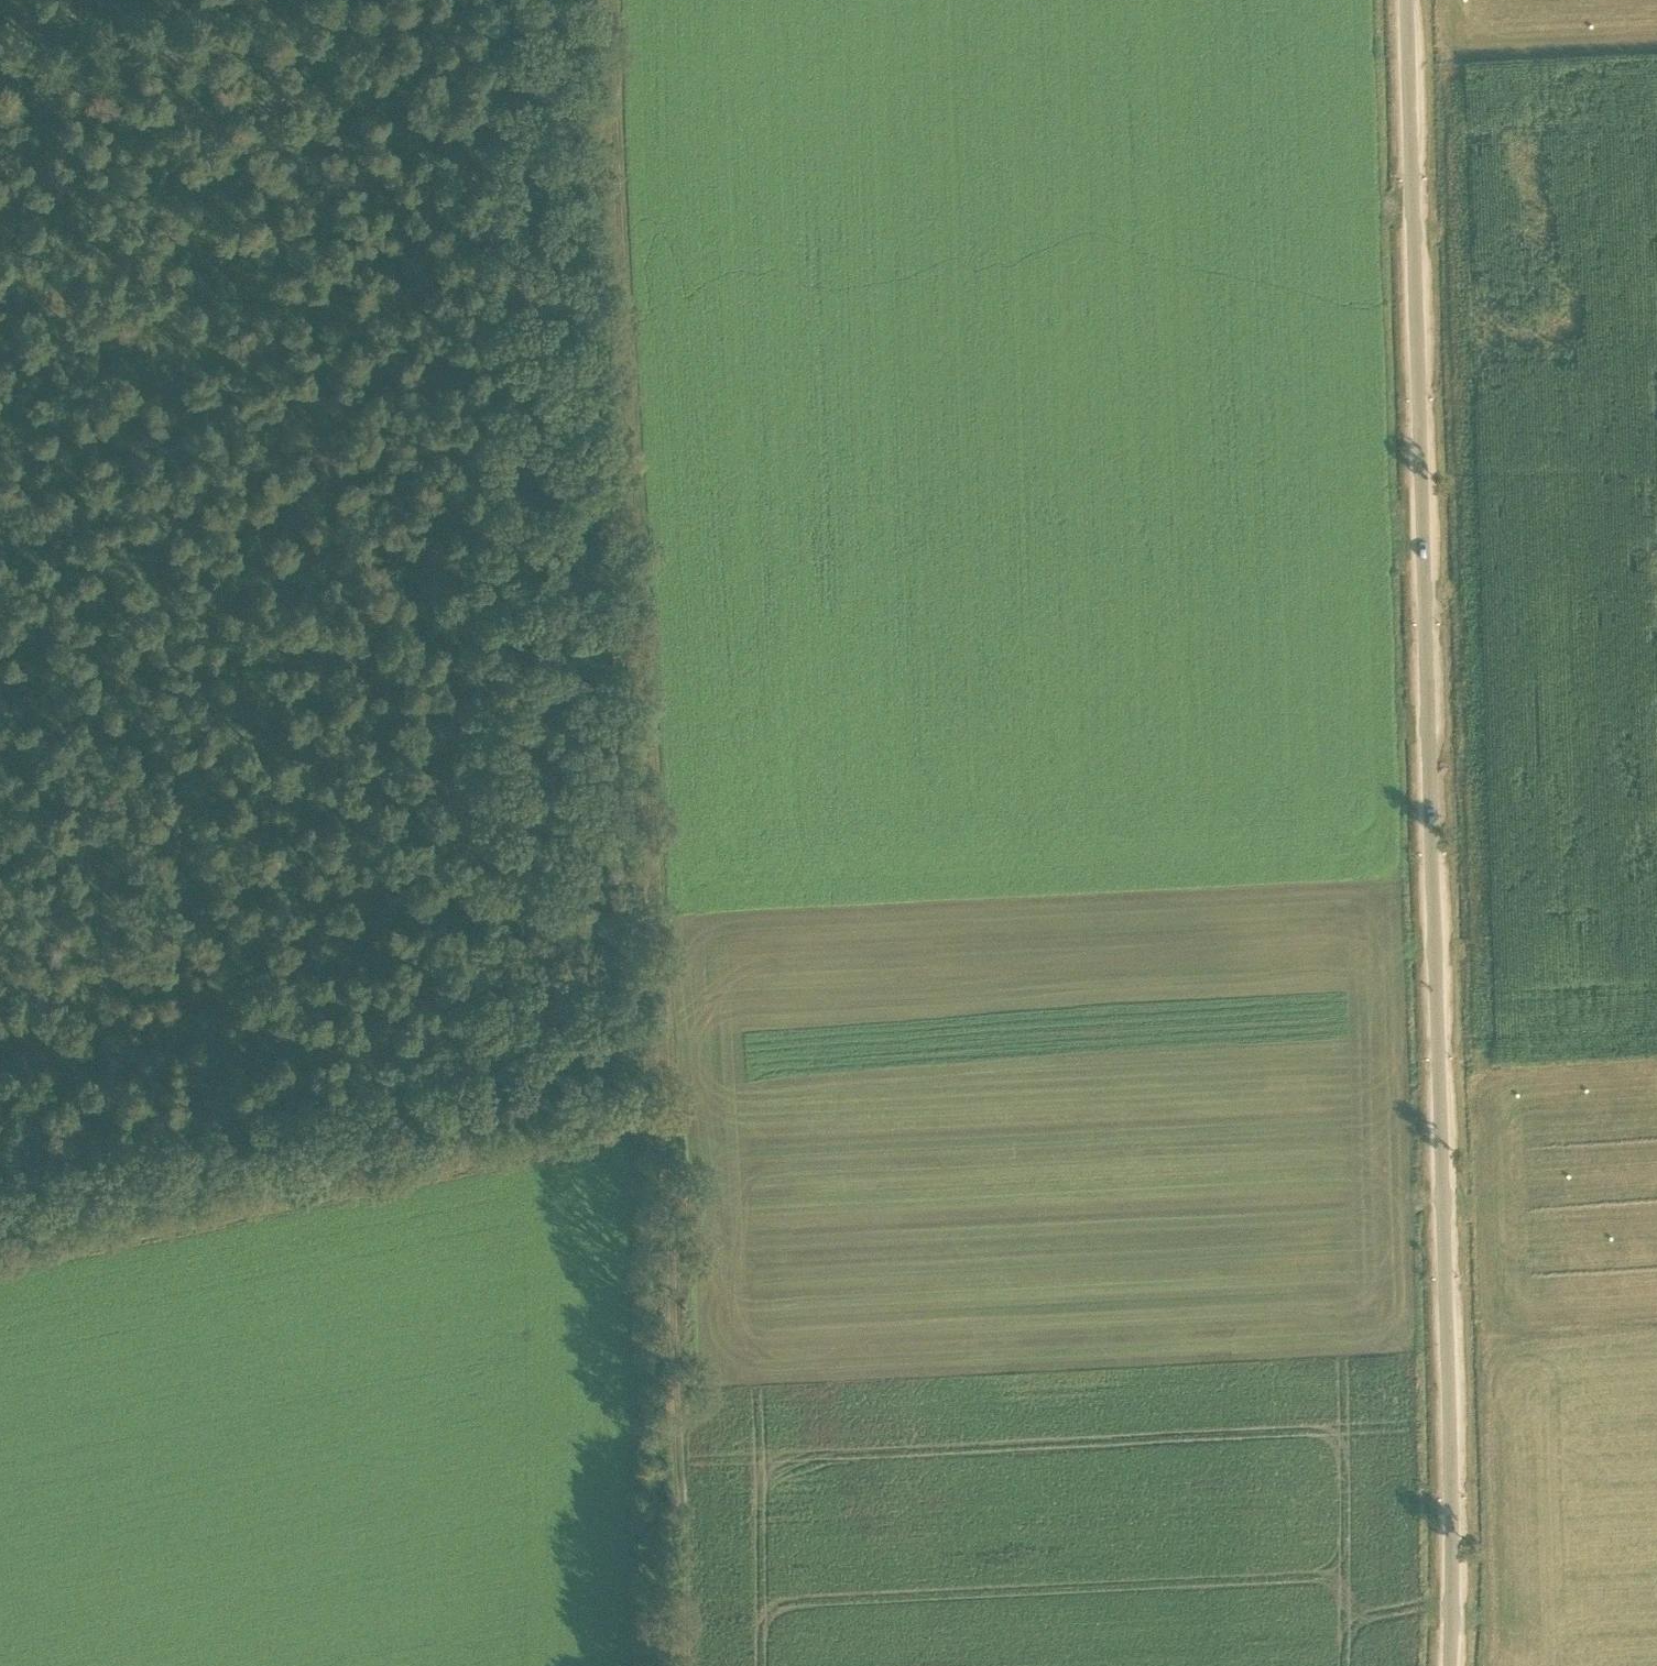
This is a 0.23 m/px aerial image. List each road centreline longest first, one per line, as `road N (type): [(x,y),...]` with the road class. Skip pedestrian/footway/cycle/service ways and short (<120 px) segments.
road 1 (track): [(660,1665),(653,1117),(666,1065),(650,715),(620,366),(616,0)]
road 2 (unclassified): [(1448,1665),(1407,265),(1407,0)]
road 3 (track): [(89,1155),(110,47)]
road 4 (track): [(453,1079),(476,1052),(496,0)]
road 5 (track): [(0,1258),(491,1157)]
road 6 (track): [(453,1079),(0,1174)]
road 7 (track): [(0,82),(249,0)]

